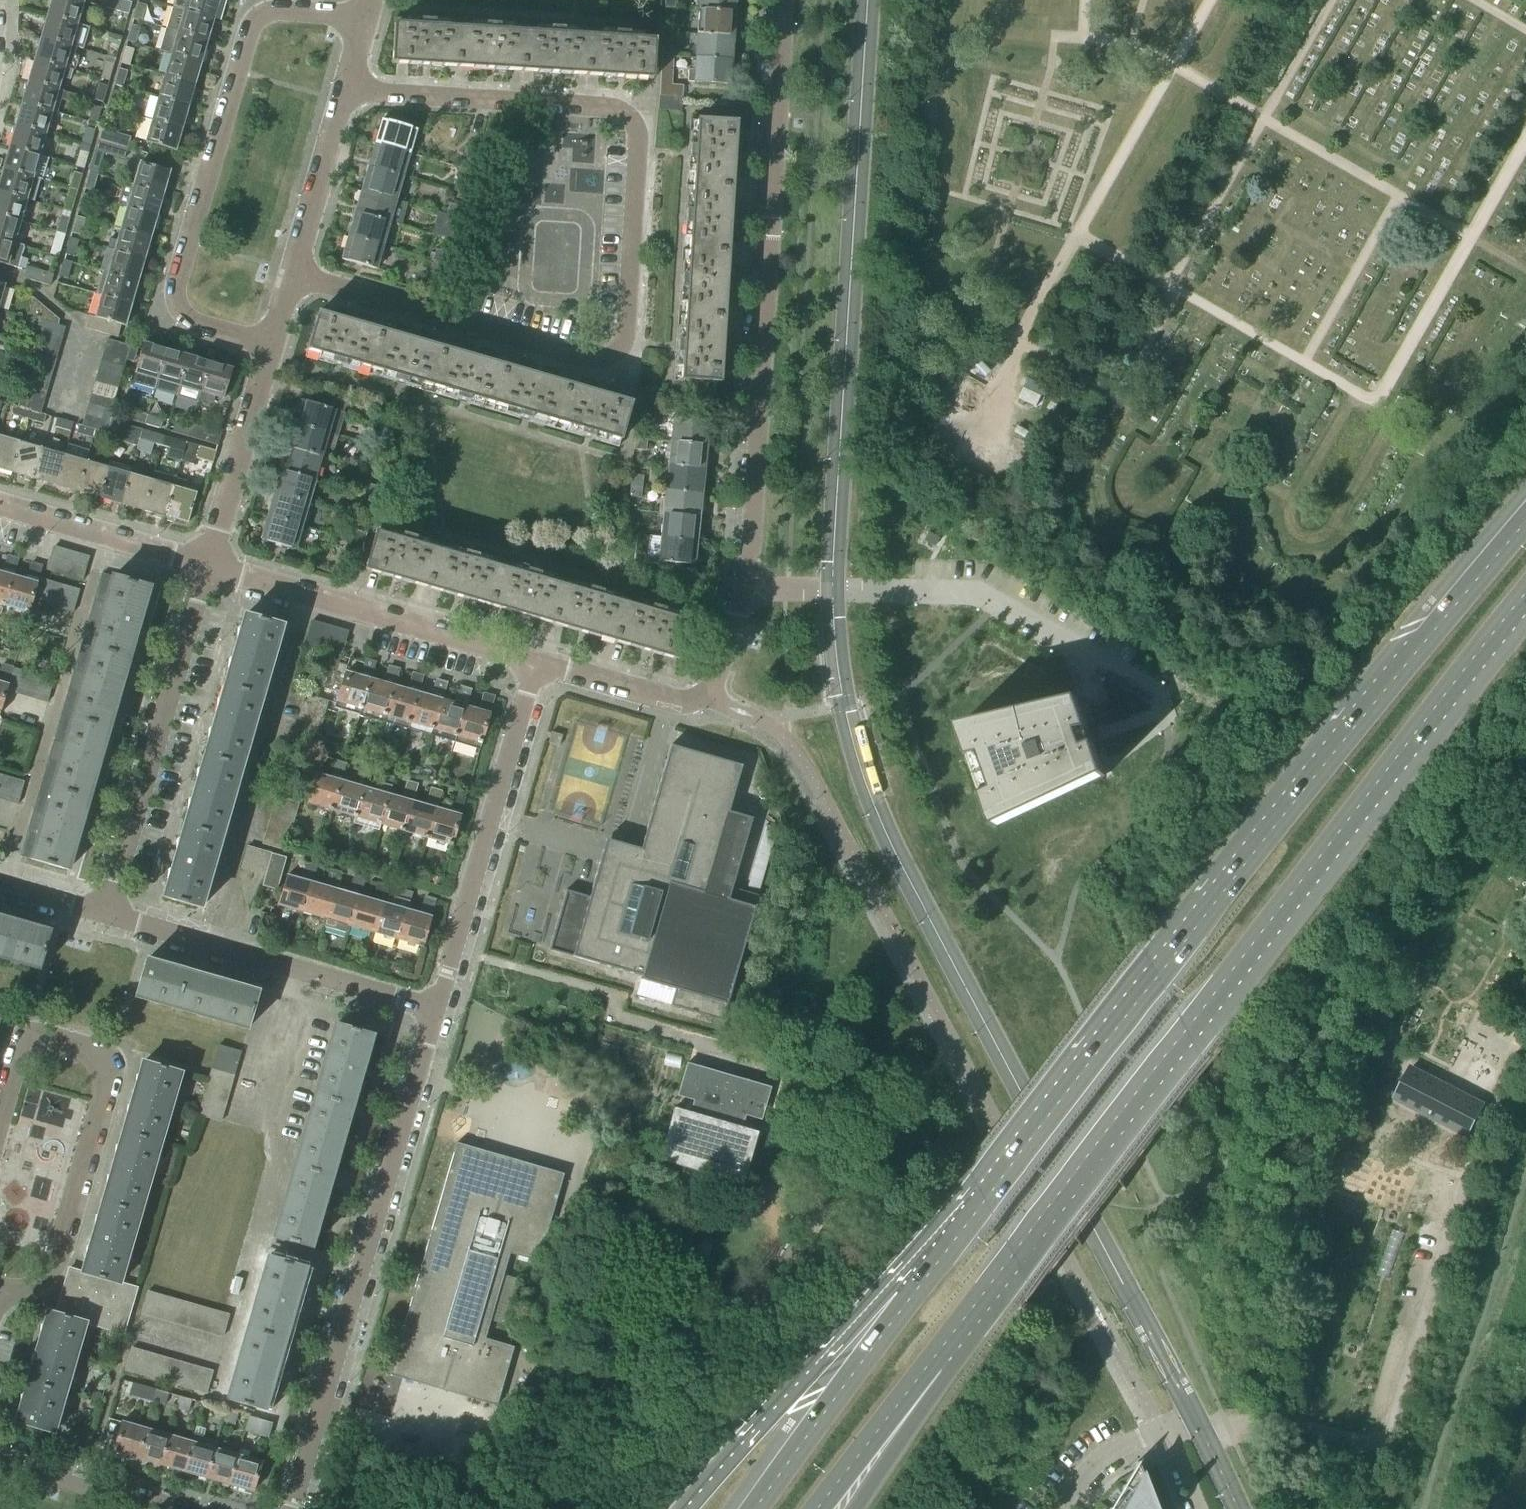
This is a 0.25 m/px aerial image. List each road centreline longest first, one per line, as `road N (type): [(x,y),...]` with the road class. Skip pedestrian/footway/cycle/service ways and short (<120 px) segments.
road 1 (residential): [(536,662),(672,702),(713,696),(749,556),(784,0)]
road 2 (primary): [(1525,521),(987,1201)]
road 3 (residential): [(347,89),(612,107),(629,114),(642,150),(625,339),(611,358),(594,362),(296,275)]
road 4 (primary): [(1008,1273),(1525,597)]
road 5 (track): [(1249,474),(1235,522),(1259,574),(1304,595),(1358,583),(1525,299)]
road 6 (track): [(1132,404),(932,288),(952,0)]
road 7 (residential): [(292,1508),(436,1010)]
road 8 (residential): [(272,344),(185,317),(175,292),(253,23),(271,11),(364,17)]
road 9 (track): [(1525,268),(1132,41)]
road 10 (primary): [(987,1201),(935,1231),(691,1508)]
road 11 (residential): [(0,1292),(37,1284),(56,1259),(105,1090),(99,1060),(51,1041),(29,1048),(16,1061),(0,1116)]
road 12 (track): [(1079,235),(1445,442)]
road 13 (track): [(977,73),(1113,111),(1068,229),(939,191)]
road 14 (track): [(1018,341),(1213,0)]
road 15 (track): [(1132,404),(1088,485),(1091,506),(1118,539),(1142,550),(1179,545),(1234,465),(1296,501)]
road 16 (primary): [(987,1201),(757,1508)]
road 17 (residential): [(106,916),(207,566)]
road 18 (residential): [(436,1010),(536,662)]
road 19 (residential): [(436,1010),(106,916)]
road 20 (residential): [(207,566),(536,662)]
road 21 (track): [(1334,0),(1172,288)]
road 22 (track): [(1358,393),(1296,501),(1297,531),(1323,537),(1336,522),(1396,414)]
road 23 (primary): [(819,1508),(1008,1273)]
road 24 (track): [(1525,147),(1380,405)]
road 25 (primary): [(865,1508),(1008,1273)]
road 26 (track): [(982,186),(1000,113),(1070,132),(1042,204),(1013,194)]
road 27 (residential): [(207,566),(272,344)]
road 28 (residential): [(0,508),(207,566)]
road 29 (residential): [(296,275),(347,89)]
road 30 (track): [(1132,41),(950,30)]
road 31 (track): [(1057,37),(1008,210)]
road 32 (residential): [(164,1508),(0,1463)]
road 33 (residential): [(1054,1508),(1110,1452),(1163,1427)]
road 34 (track): [(963,198),(992,77)]
road 35 (track): [(989,92),(1107,127)]
road 36 (track): [(1120,397),(1181,293)]

